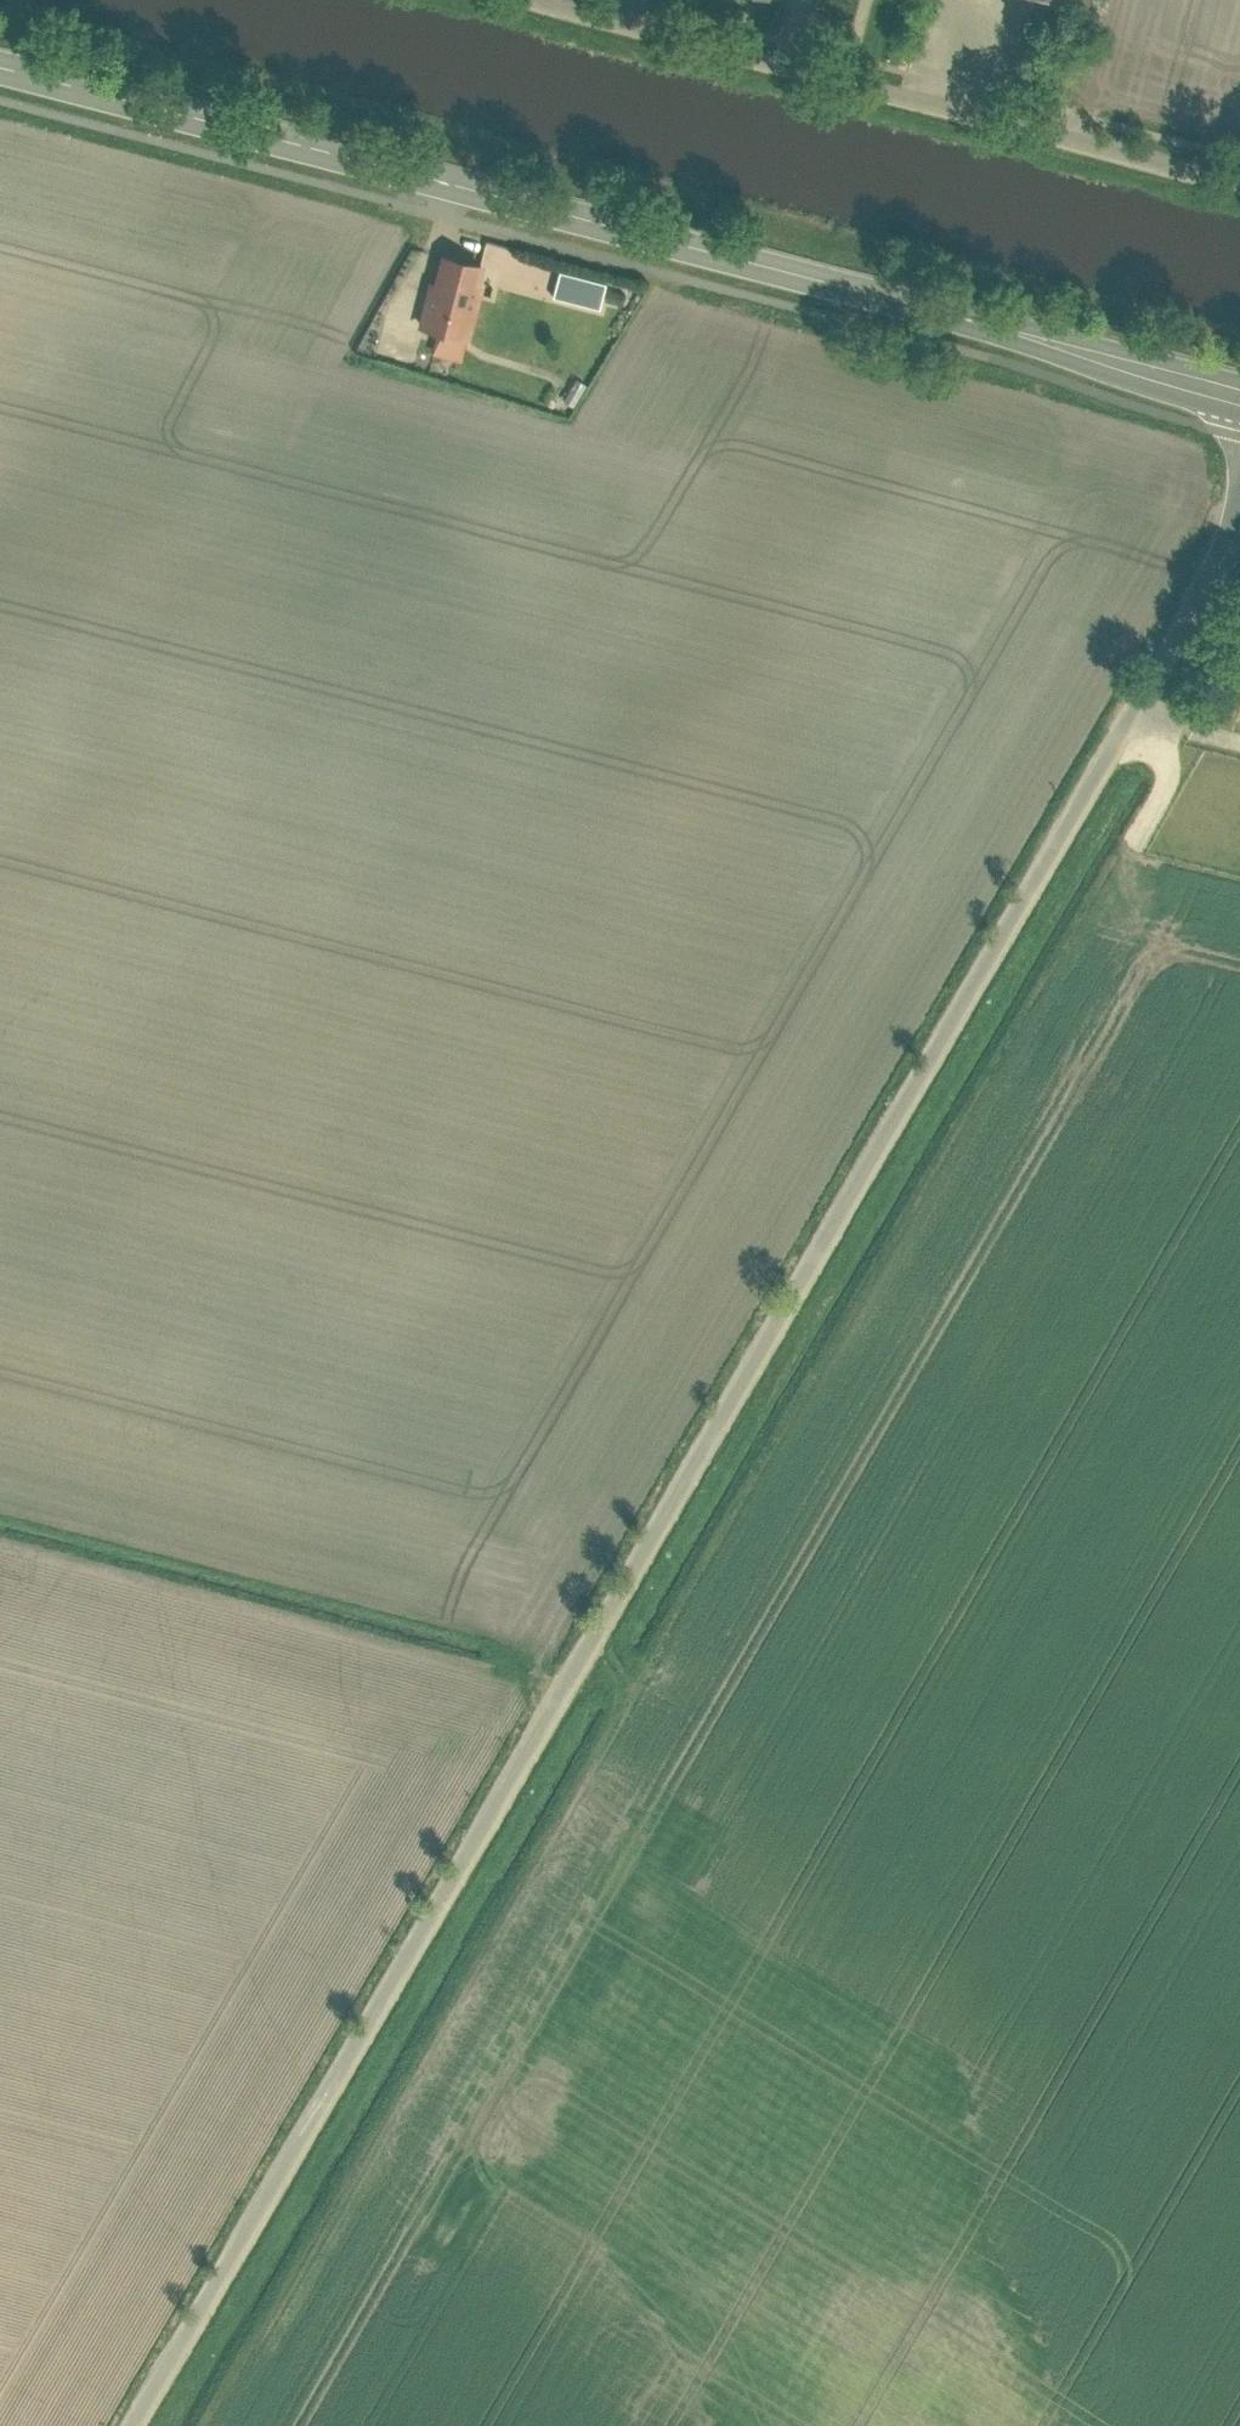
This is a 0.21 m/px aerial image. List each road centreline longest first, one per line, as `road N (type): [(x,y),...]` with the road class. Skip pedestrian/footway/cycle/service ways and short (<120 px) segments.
road 1 (unclassified): [(117,2425),(1239,520)]
road 2 (primary): [(0,62),(1239,392)]
road 3 (unclassified): [(537,0),(1239,185)]

